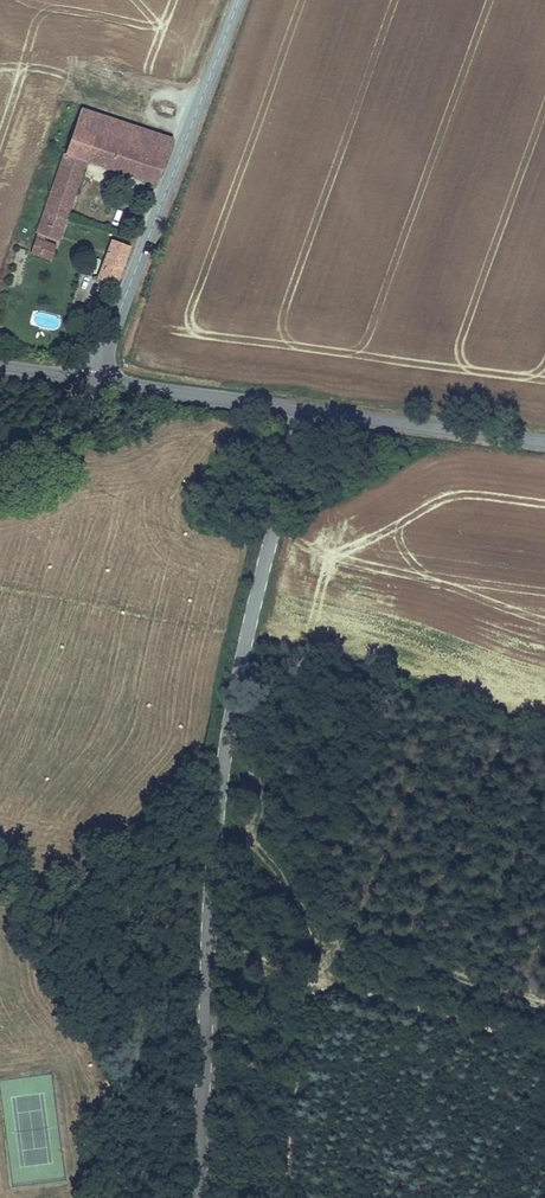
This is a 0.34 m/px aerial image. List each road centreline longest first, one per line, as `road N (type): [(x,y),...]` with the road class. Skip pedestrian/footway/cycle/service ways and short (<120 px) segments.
road 1 (unclassified): [(198,1197),(214,834),(240,664),(300,410)]
road 2 (tertiary): [(92,381),(238,0)]
road 3 (track): [(544,1050),(208,946)]
road 4 (tertiary): [(300,410),(544,439)]
road 5 (tertiary): [(92,381),(300,410)]
road 6 (track): [(0,472),(24,469),(67,439),(92,381)]

